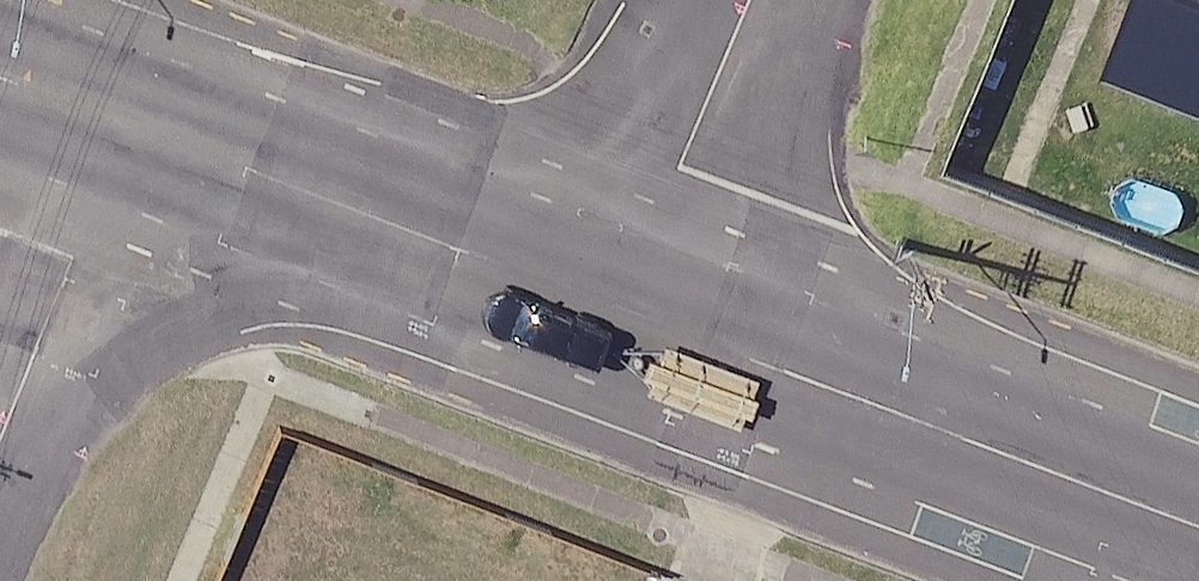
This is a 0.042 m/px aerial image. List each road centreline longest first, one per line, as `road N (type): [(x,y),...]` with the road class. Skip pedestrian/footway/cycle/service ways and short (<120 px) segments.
road 1 (tertiary): [(622,311),(1198,526)]
road 2 (tertiary): [(122,125),(622,311)]
road 3 (residential): [(622,311),(754,0)]
road 4 (residential): [(122,125),(0,438)]
road 5 (tertiary): [(0,79),(122,125)]

